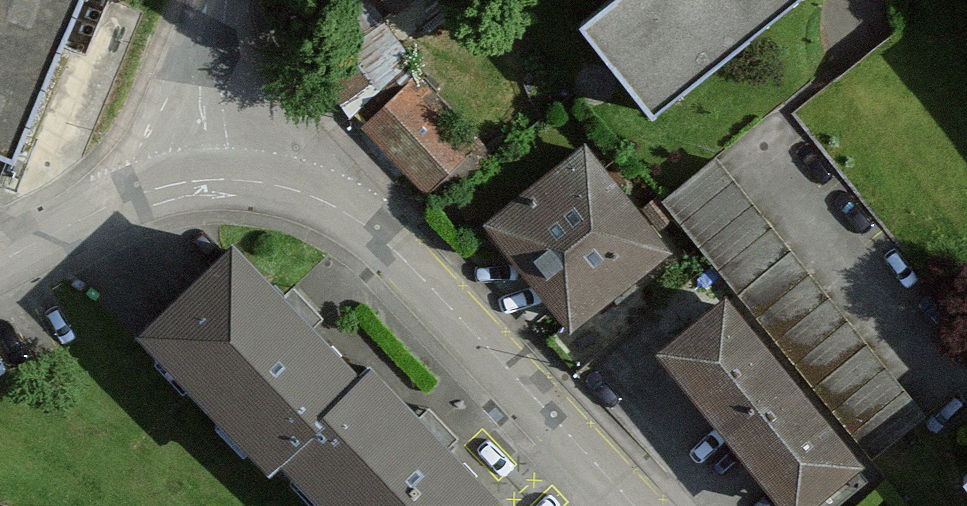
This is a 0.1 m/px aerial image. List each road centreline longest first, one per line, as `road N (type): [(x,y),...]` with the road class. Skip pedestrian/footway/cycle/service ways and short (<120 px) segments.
road 1 (residential): [(219,181),(272,184),(352,213),(632,505)]
road 2 (residential): [(0,261),(152,193),(219,181)]
road 3 (residential): [(219,181),(211,102),(226,0)]

